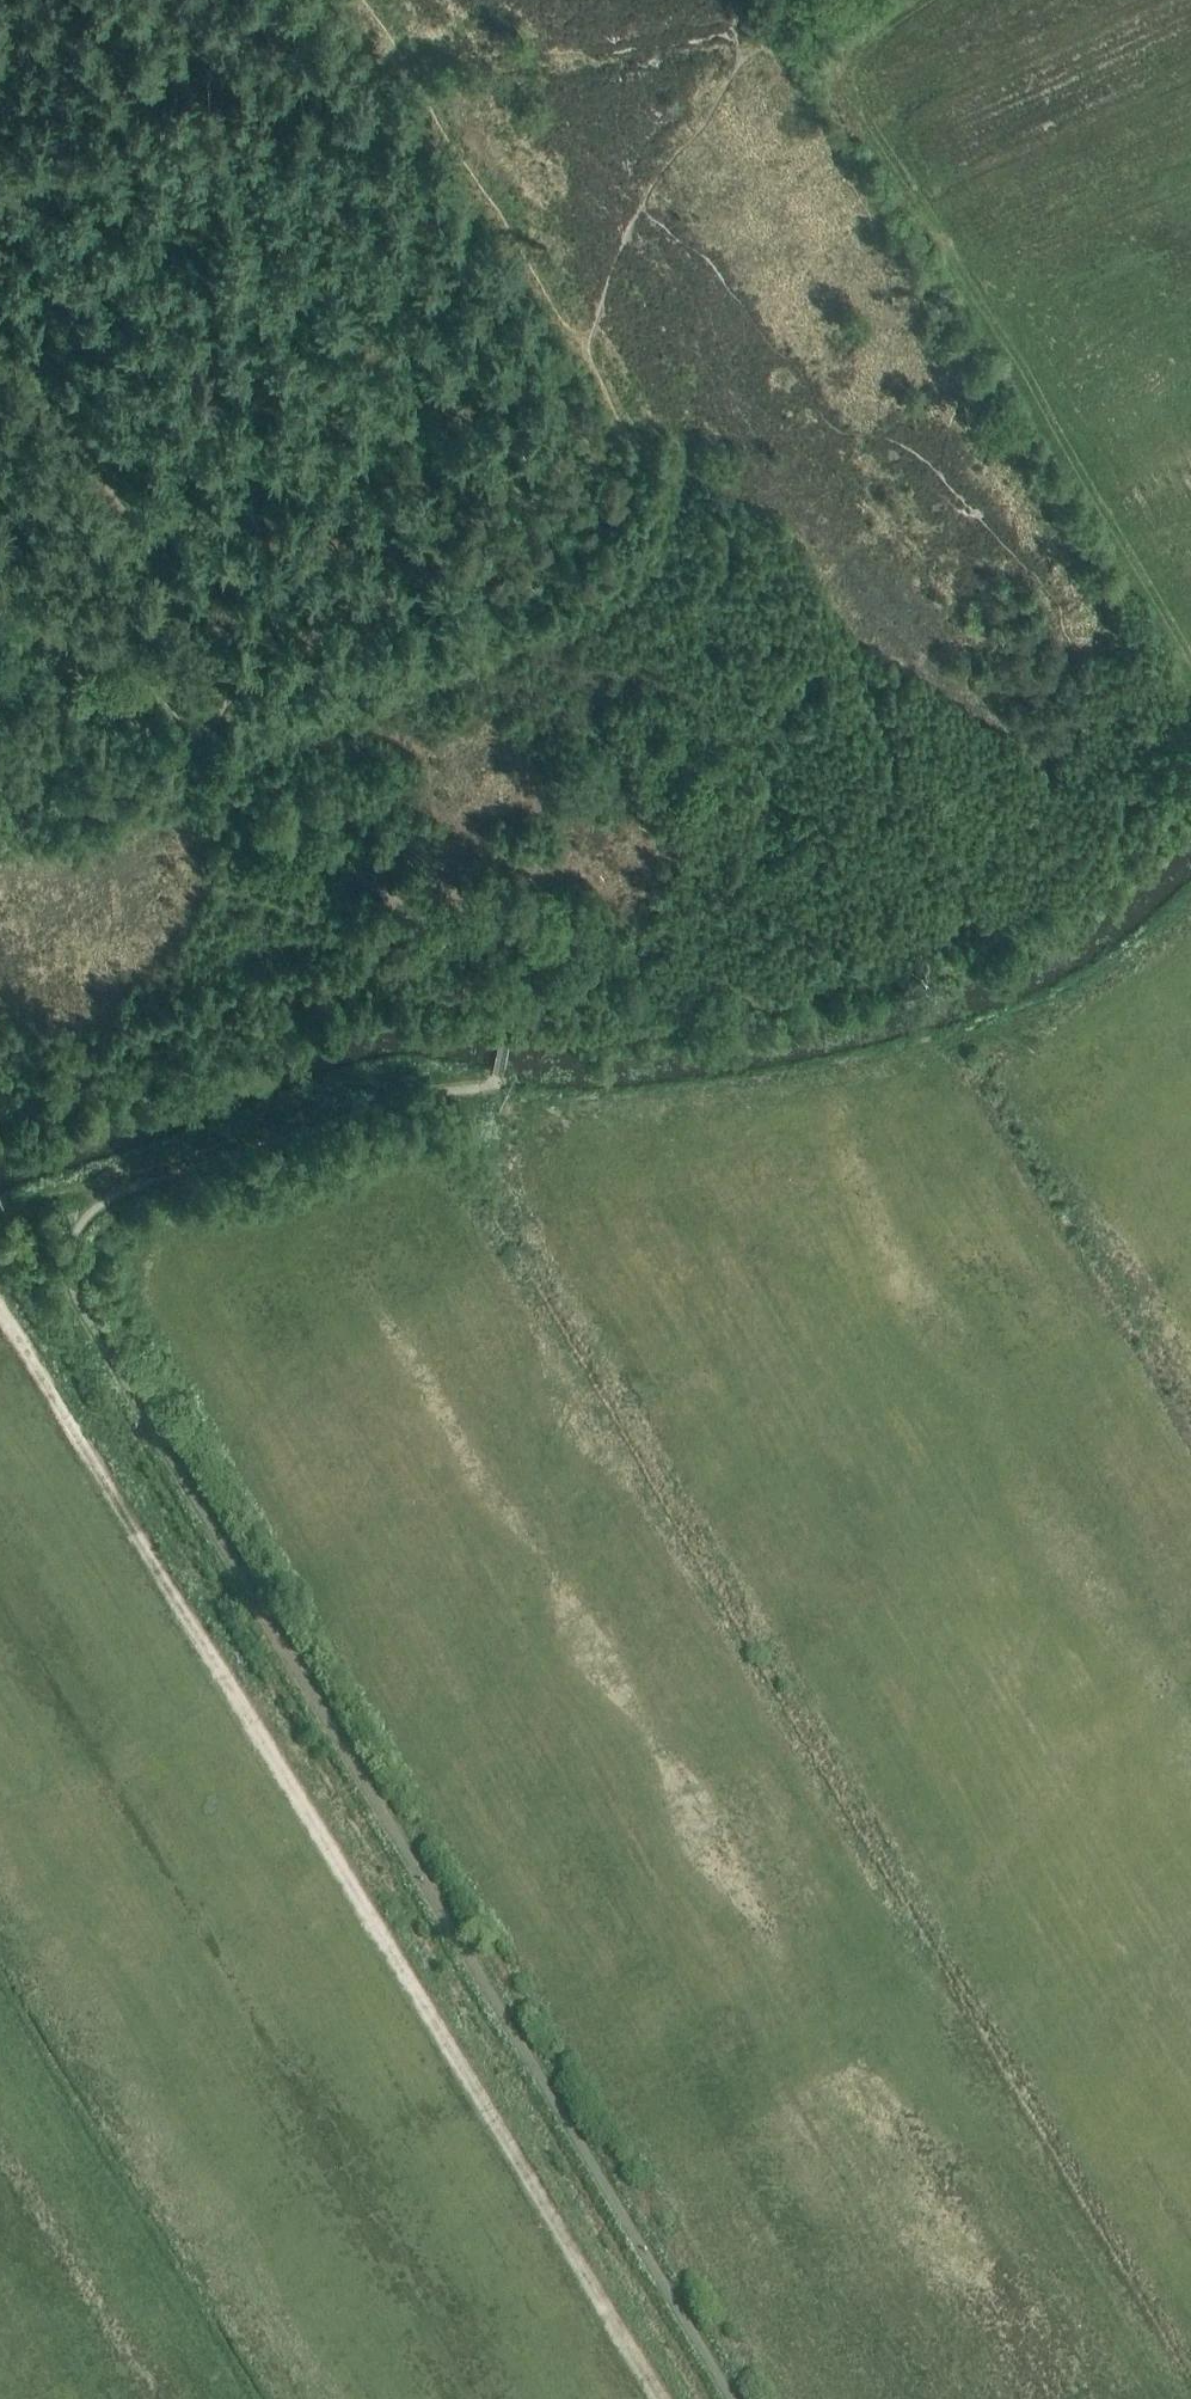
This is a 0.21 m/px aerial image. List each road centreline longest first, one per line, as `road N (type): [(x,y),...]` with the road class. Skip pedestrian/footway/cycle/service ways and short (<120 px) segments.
road 1 (track): [(660,2398),(0,1311)]
road 2 (track): [(196,725),(208,688),(0,338)]

